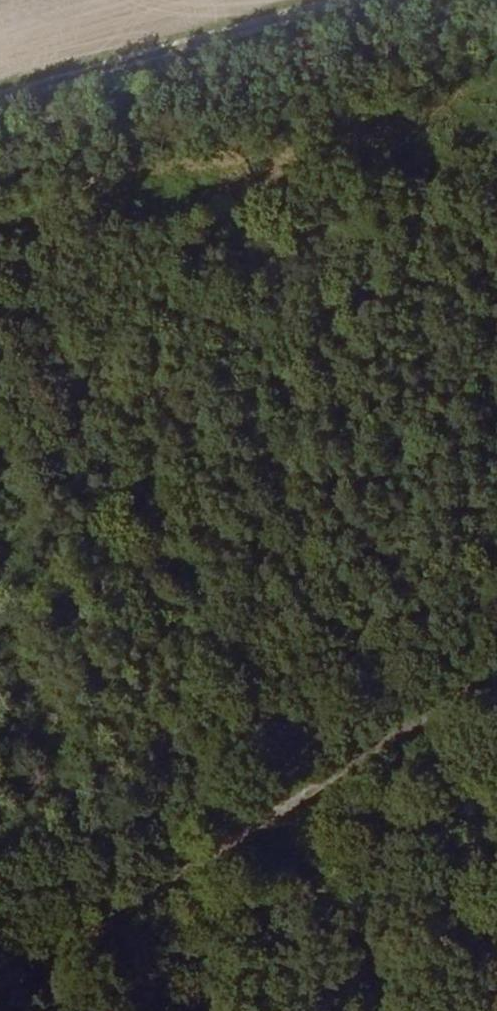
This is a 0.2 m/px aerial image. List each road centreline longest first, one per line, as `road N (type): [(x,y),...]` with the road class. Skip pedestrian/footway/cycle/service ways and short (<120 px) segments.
road 1 (track): [(0,334),(437,1010)]
road 2 (track): [(496,683),(0,1010)]
road 3 (track): [(403,0),(0,113)]

